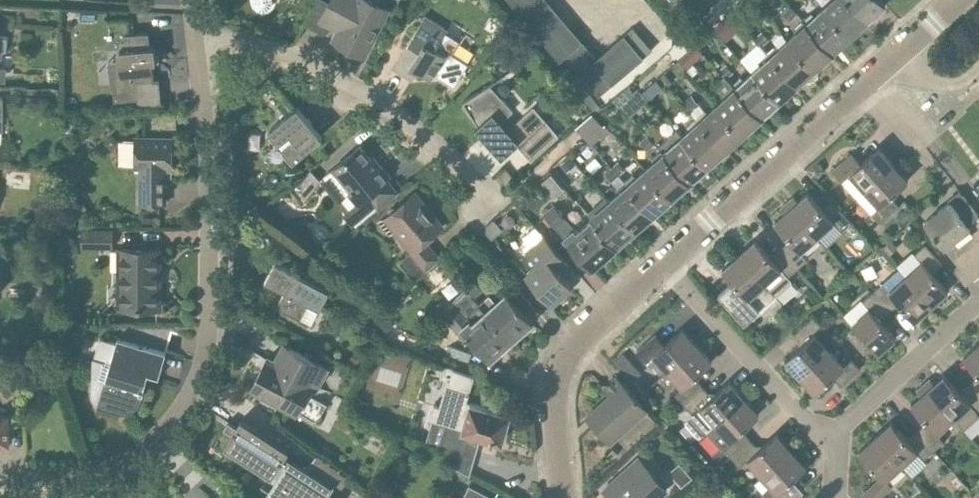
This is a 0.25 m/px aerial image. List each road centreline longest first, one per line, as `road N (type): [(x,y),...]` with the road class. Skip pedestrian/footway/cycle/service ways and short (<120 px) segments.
road 1 (residential): [(0,482),(76,477),(122,462),(165,430),(199,380),(211,319),(210,176),(197,33)]
road 2 (residential): [(663,263),(958,0)]
road 3 (residential): [(489,195),(429,138),(329,71),(241,37),(197,33)]
road 4 (residential): [(564,497),(559,376),(590,327),(663,263)]
road 5 (residential): [(826,439),(663,263)]
road 6 (residential): [(826,439),(978,303)]

